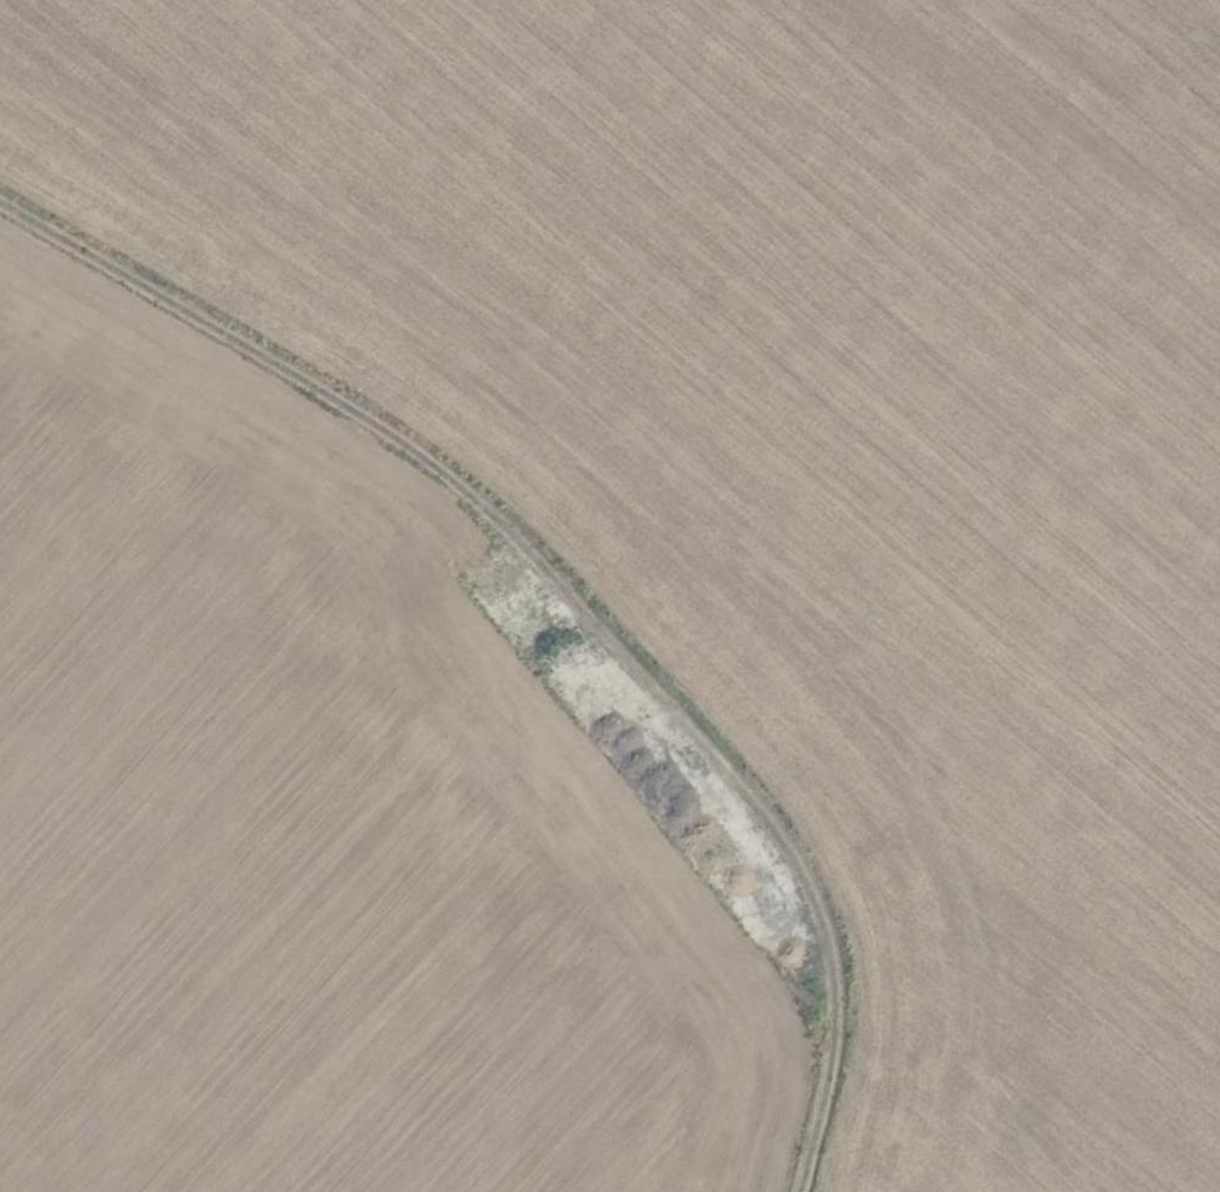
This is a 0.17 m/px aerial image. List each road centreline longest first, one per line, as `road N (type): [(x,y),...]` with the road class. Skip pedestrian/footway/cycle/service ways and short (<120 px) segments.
road 1 (track): [(0,200),(380,423),(483,506),(767,820),(813,897),(838,975),(838,1036),(802,1191)]

